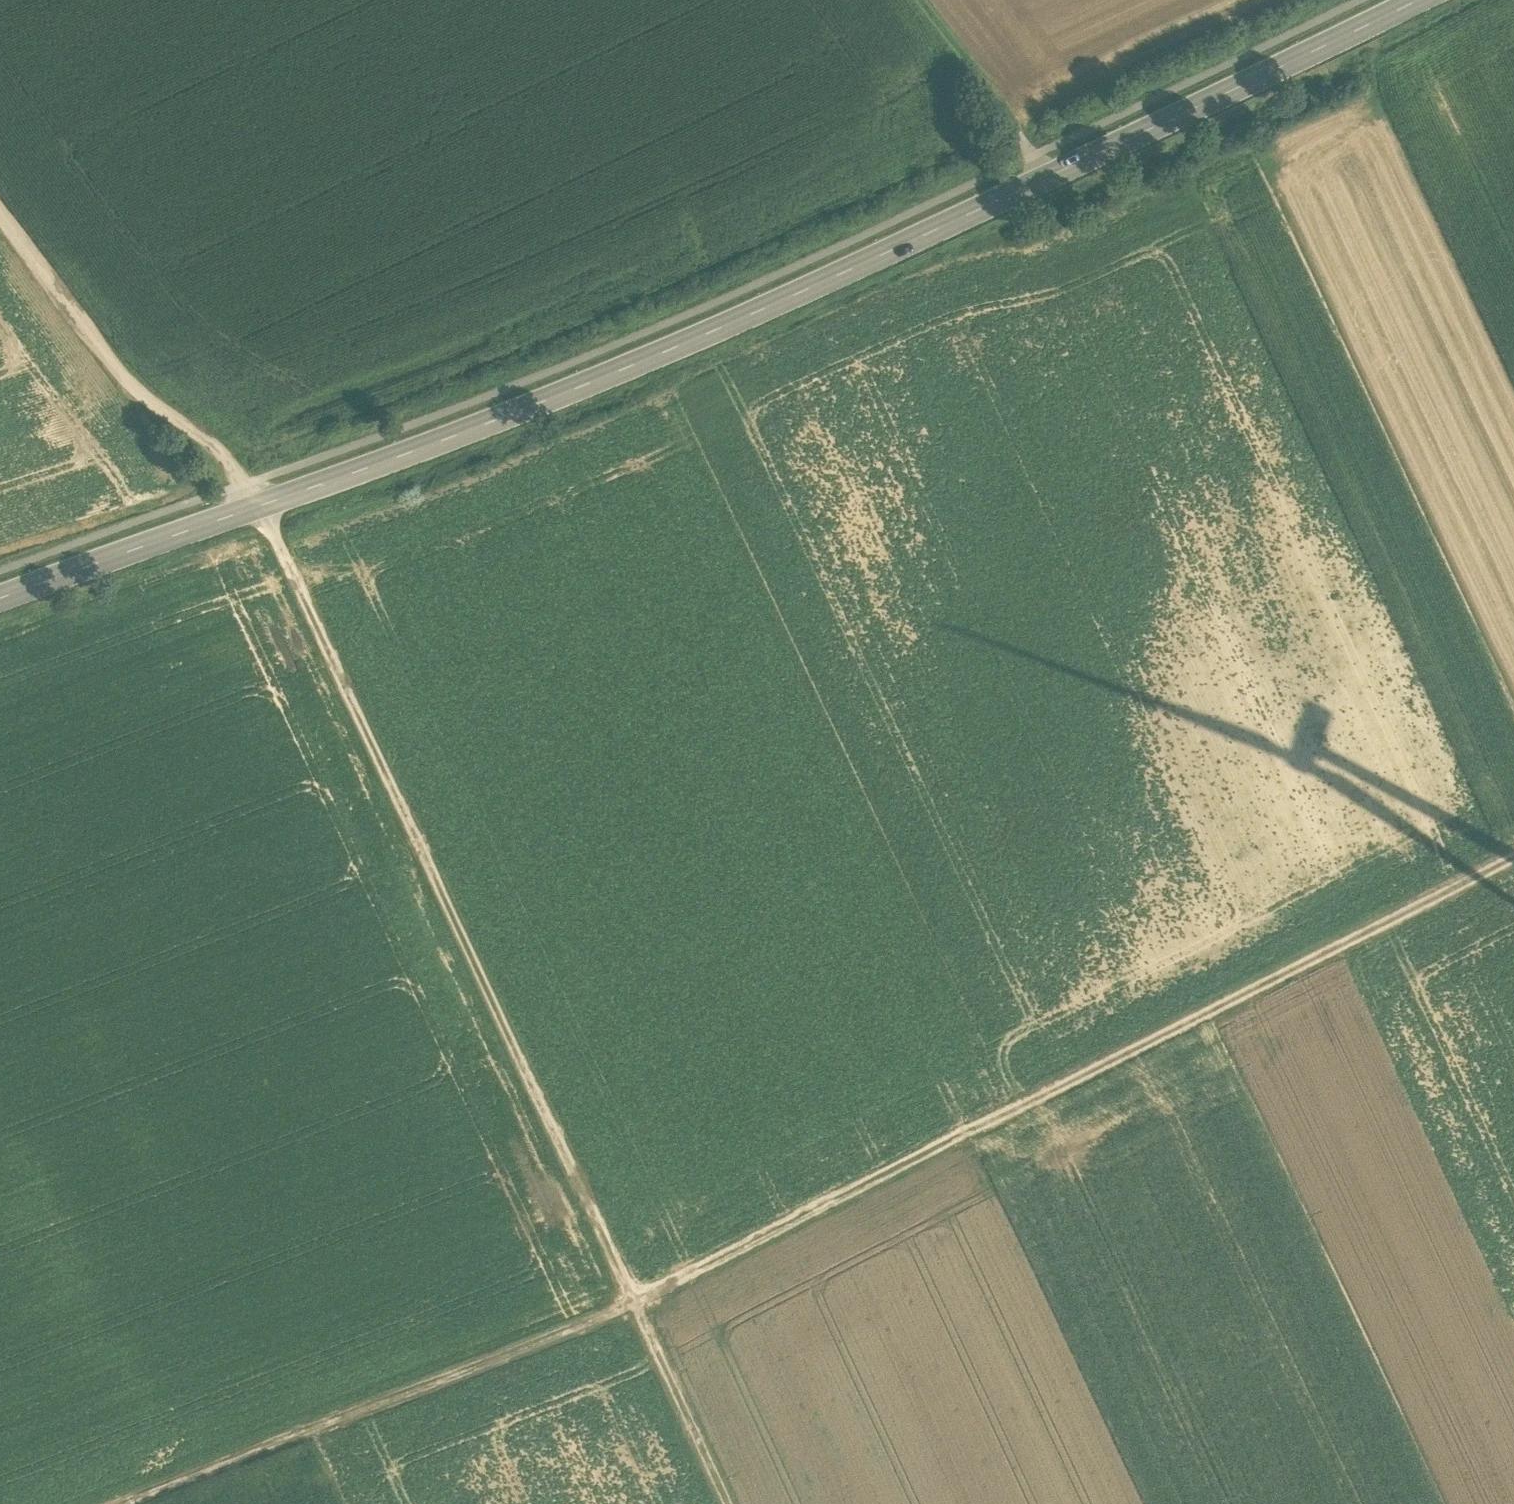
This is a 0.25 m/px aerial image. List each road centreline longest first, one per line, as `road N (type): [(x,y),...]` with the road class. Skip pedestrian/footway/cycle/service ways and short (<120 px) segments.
road 1 (track): [(118,1503),(633,1302),(1513,855)]
road 2 (secondary): [(0,599),(595,382),(1045,177),(1407,0)]
road 3 (track): [(0,214),(133,391),(244,477),(728,1503)]
road 4 (track): [(921,0),(1045,177)]

